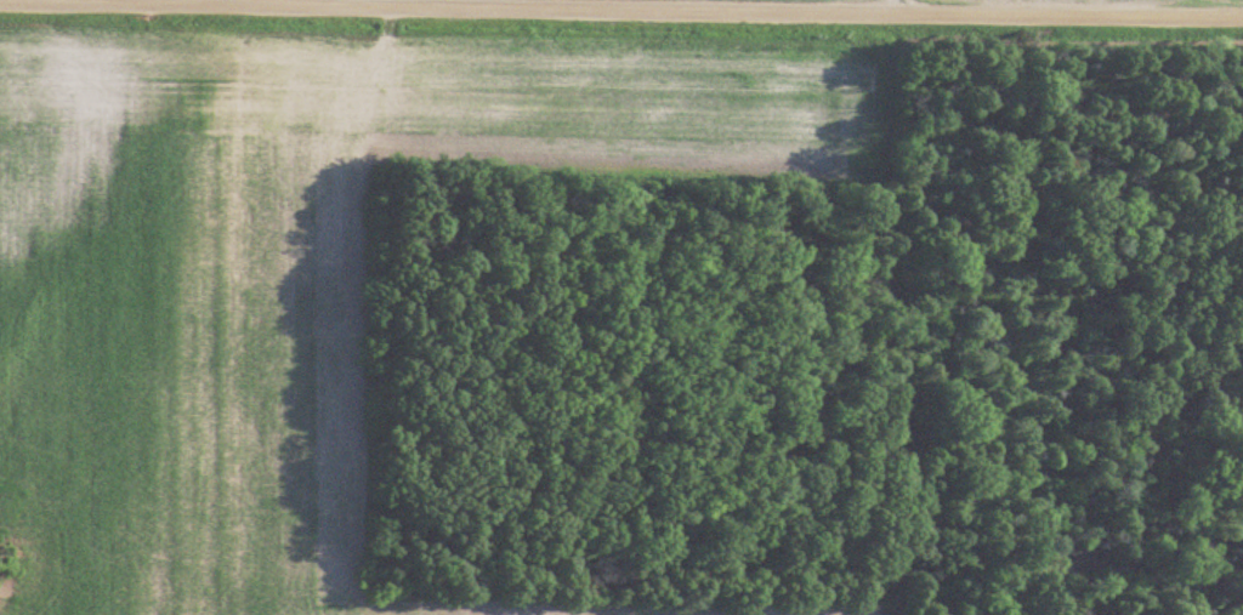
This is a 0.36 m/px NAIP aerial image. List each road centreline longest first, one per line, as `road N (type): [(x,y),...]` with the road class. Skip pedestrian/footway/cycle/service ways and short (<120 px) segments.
road 1 (residential): [(1242,22),(0,4)]

